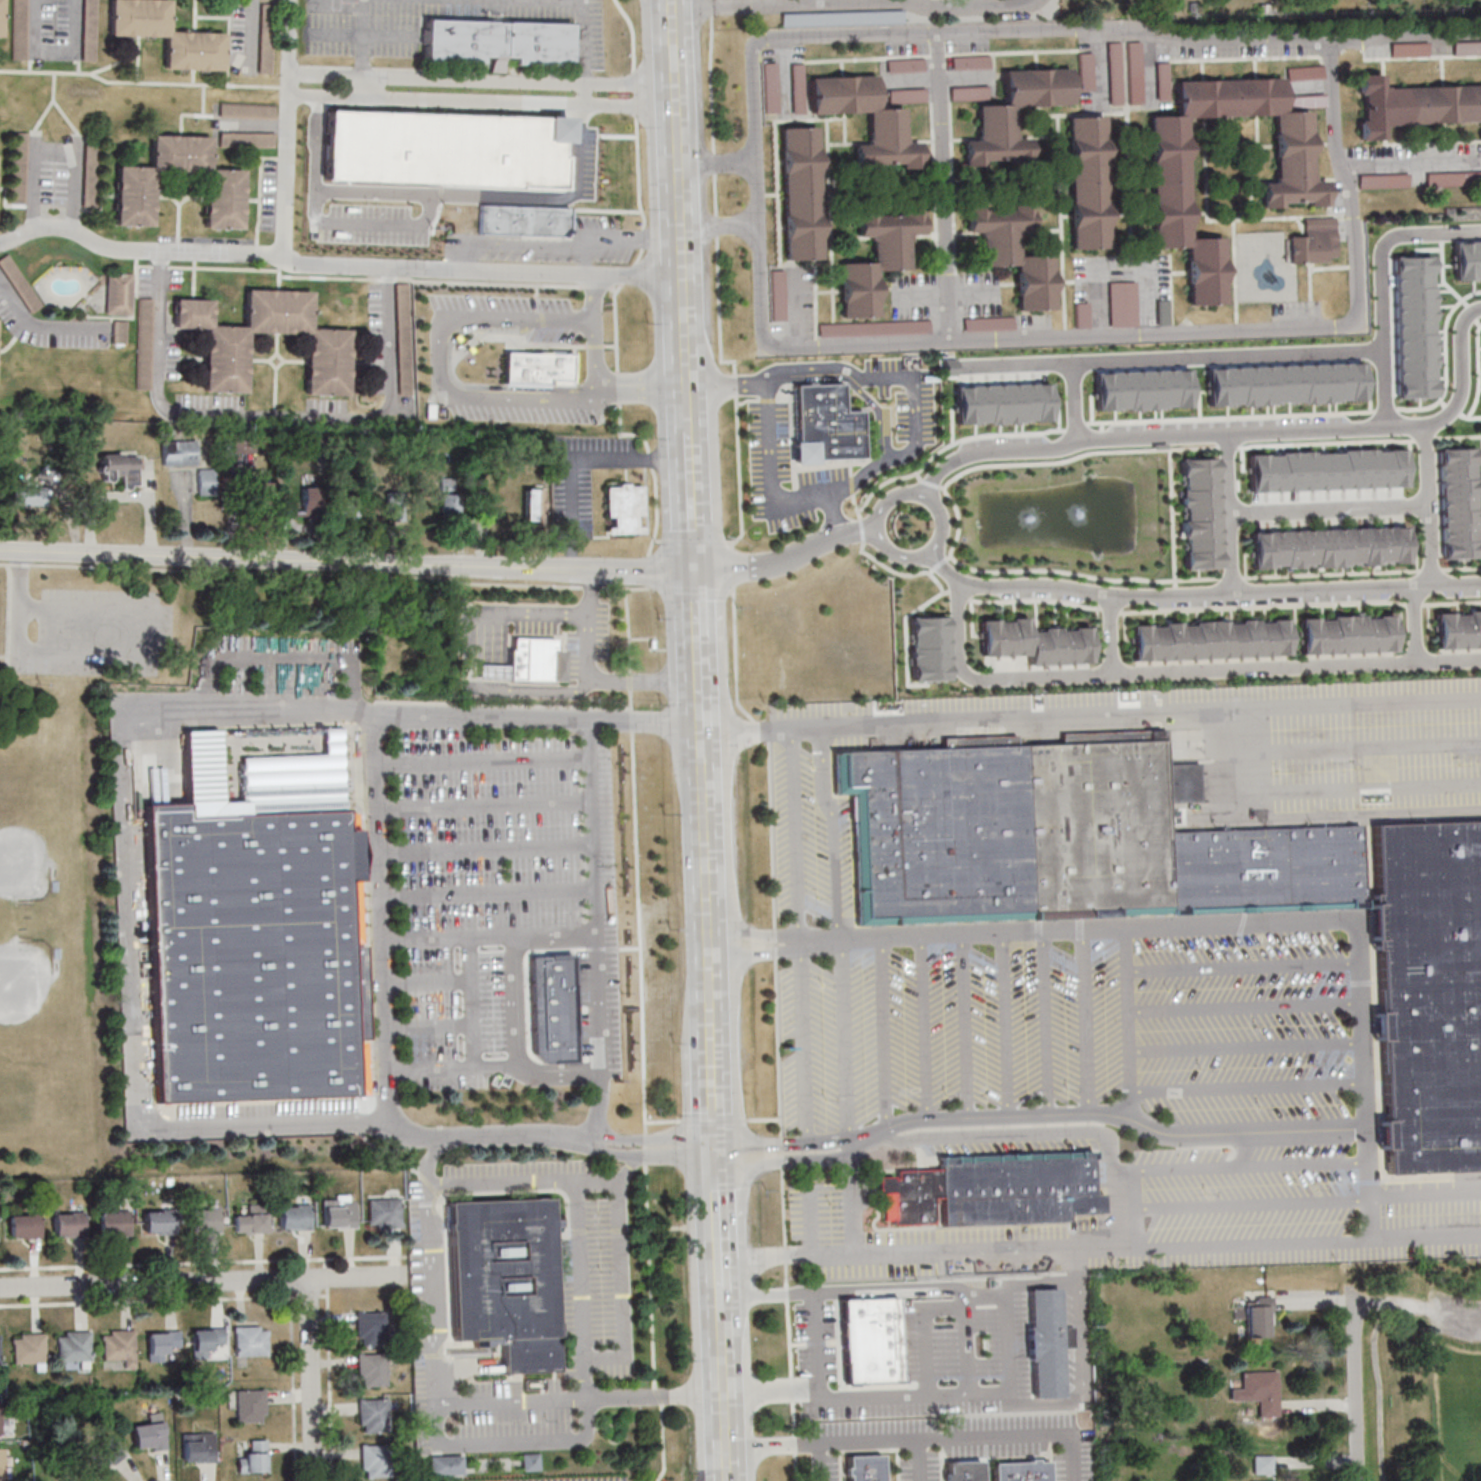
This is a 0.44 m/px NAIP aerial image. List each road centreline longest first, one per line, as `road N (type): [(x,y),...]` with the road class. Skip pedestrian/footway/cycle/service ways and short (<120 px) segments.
road 1 (residential): [(684,278),(136,252),(46,227),(0,242)]
road 2 (residential): [(928,498),(950,465),(998,448),(1428,427),(1460,406),(1465,325),(1480,310)]
road 3 (residential): [(604,572),(0,552)]
road 4 (residential): [(389,268),(394,401),(378,418),(176,413),(161,401),(164,252)]
road 5 (residential): [(1480,585),(1235,597),(960,590)]
road 6 (residential): [(395,1275),(0,1290)]
road 7 (secondary): [(674,4),(687,395)]
road 8 (residential): [(289,91),(677,102)]
road 9 (residential): [(677,84),(289,74)]
road 10 (residential): [(287,258),(289,0)]
road 11 (residential): [(316,1480),(311,1277)]
road 12 (residential): [(1362,1480),(1355,1294)]
road 13 (secondary): [(701,760),(709,944)]
road 14 (secondary): [(720,1286),(728,1449)]
road 15 (residential): [(1235,597),(1225,437)]
road 16 (residential): [(1428,427),(1433,587)]
road 17 (residential): [(749,567),(879,521)]
road 18 (residential): [(931,552),(944,525),(928,498),(897,497),(879,521)]

